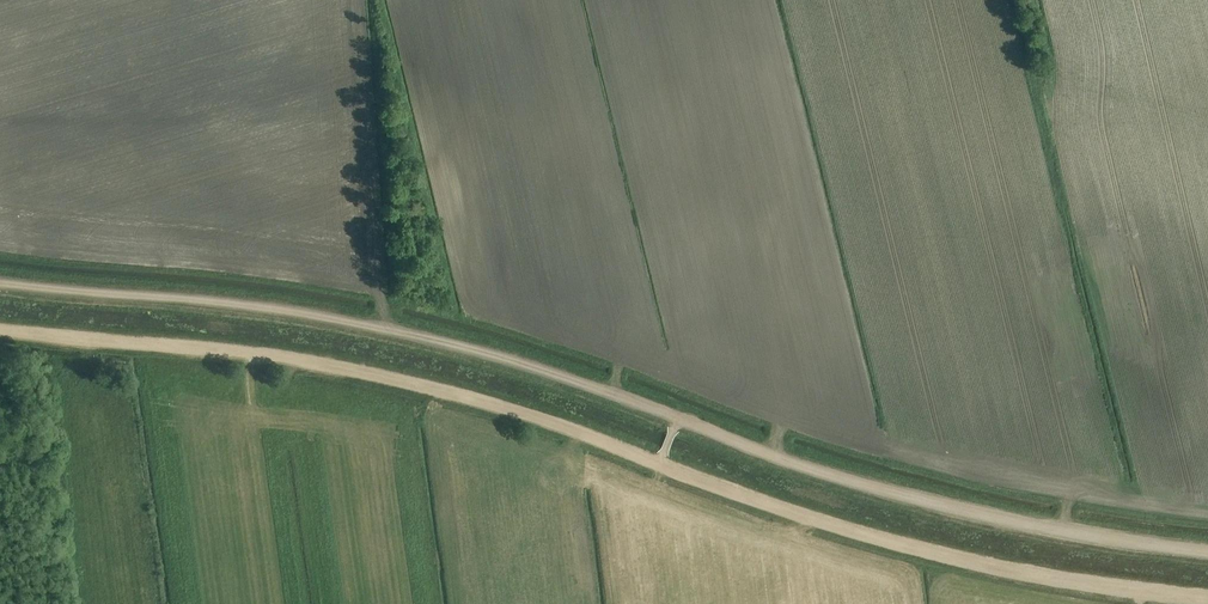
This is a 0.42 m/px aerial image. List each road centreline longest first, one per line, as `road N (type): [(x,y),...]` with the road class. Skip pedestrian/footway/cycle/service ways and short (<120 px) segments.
road 1 (track): [(1207,552),(865,483),(466,346),(268,306),(0,281)]
road 2 (track): [(0,330),(293,357),(380,375),(581,431),(753,497),(935,552),(1207,597)]

